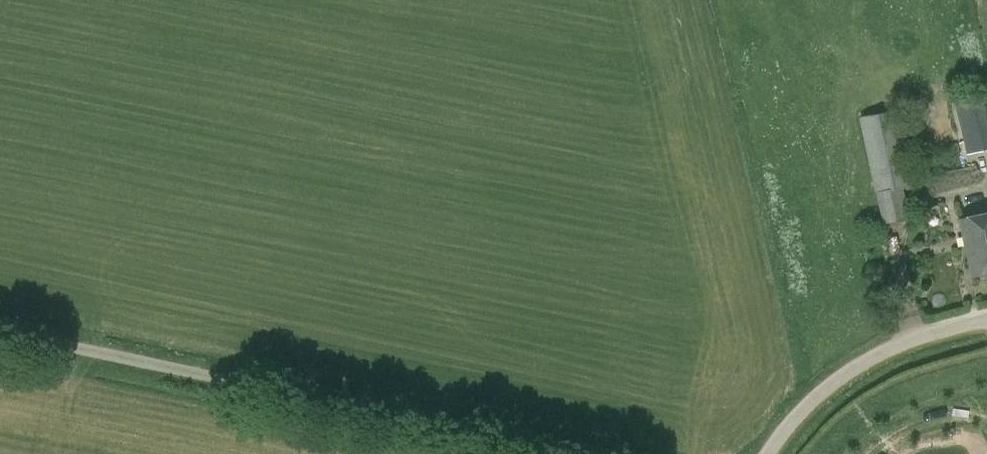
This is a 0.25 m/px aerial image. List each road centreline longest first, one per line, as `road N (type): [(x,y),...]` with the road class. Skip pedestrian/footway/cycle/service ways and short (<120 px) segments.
road 1 (unclassified): [(0,344),(535,453)]
road 2 (unclassified): [(773,453),(854,375),(986,332)]

